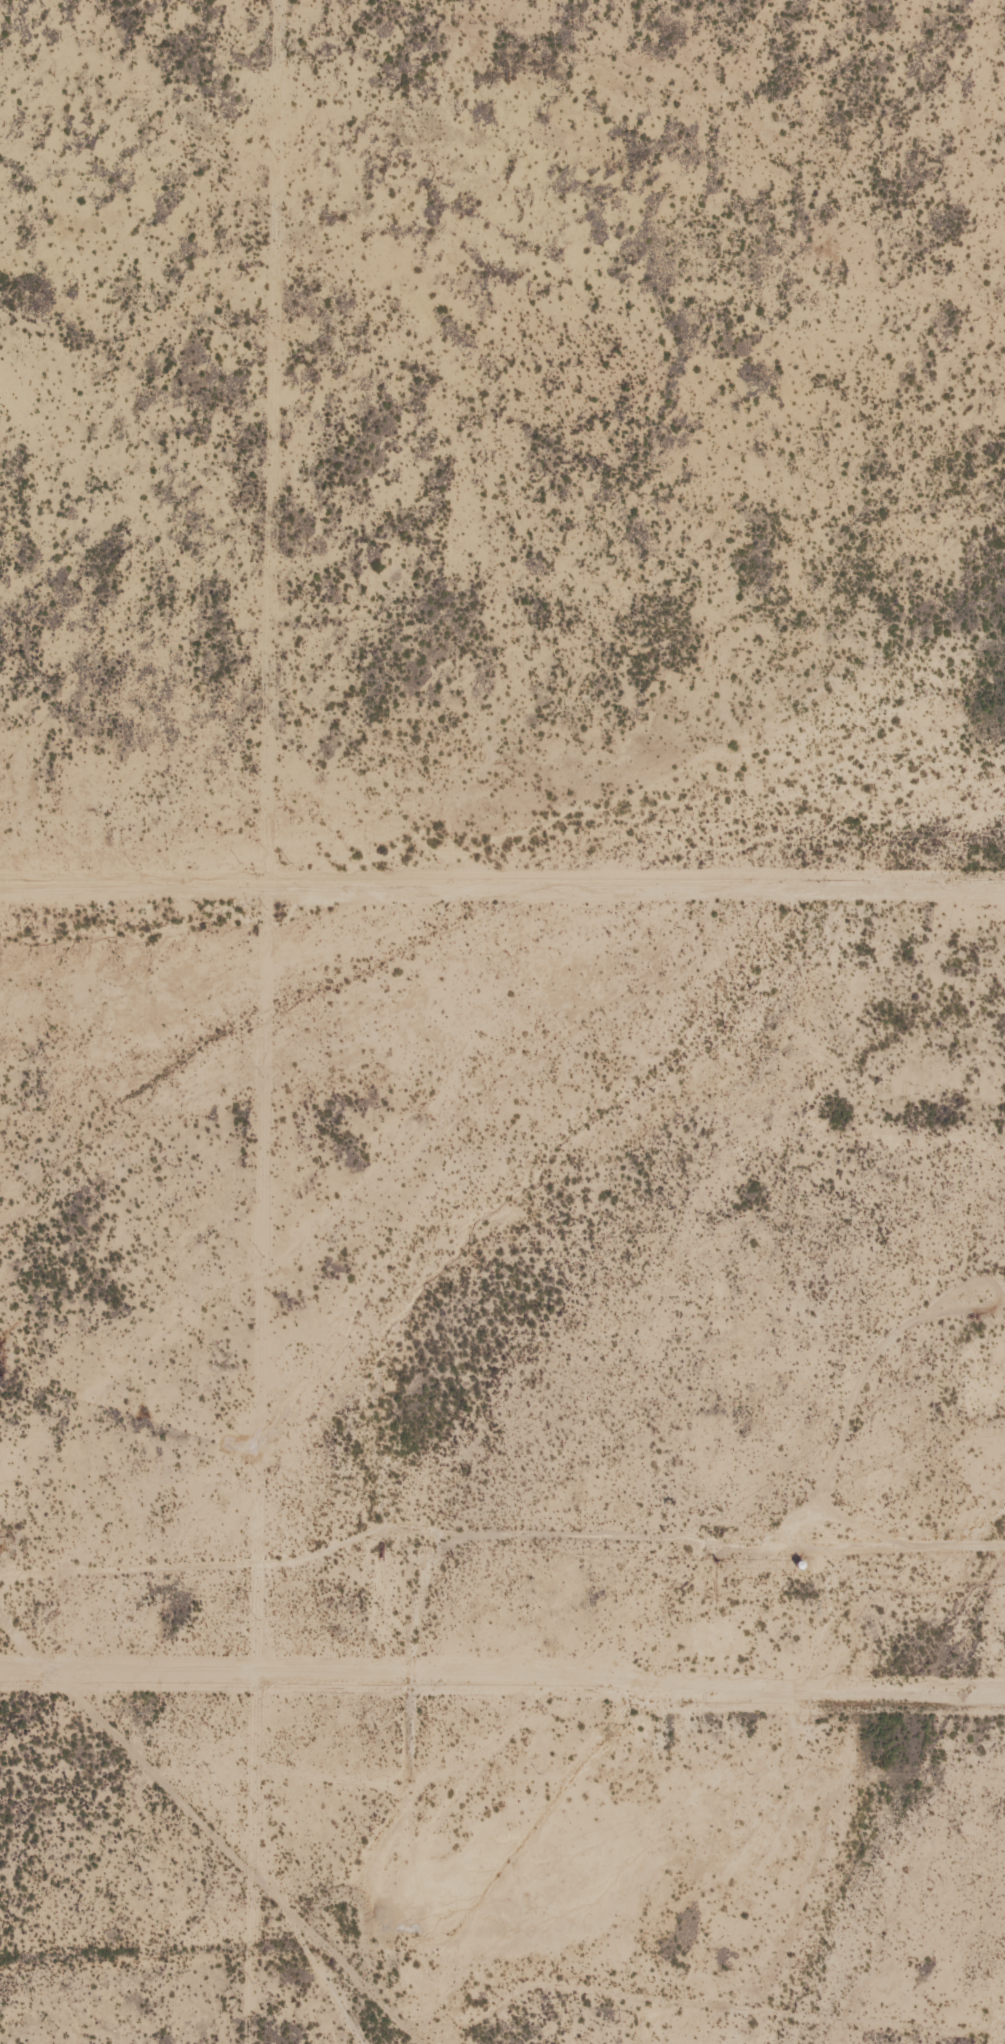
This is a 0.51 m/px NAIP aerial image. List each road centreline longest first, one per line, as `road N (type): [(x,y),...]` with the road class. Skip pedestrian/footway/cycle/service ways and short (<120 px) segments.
road 1 (track): [(0,1987),(237,1973),(287,1938),(357,1832),(397,1601),(417,1571),(1004,1550)]
road 2 (track): [(396,2043),(37,1672),(7,1621),(0,1373)]

